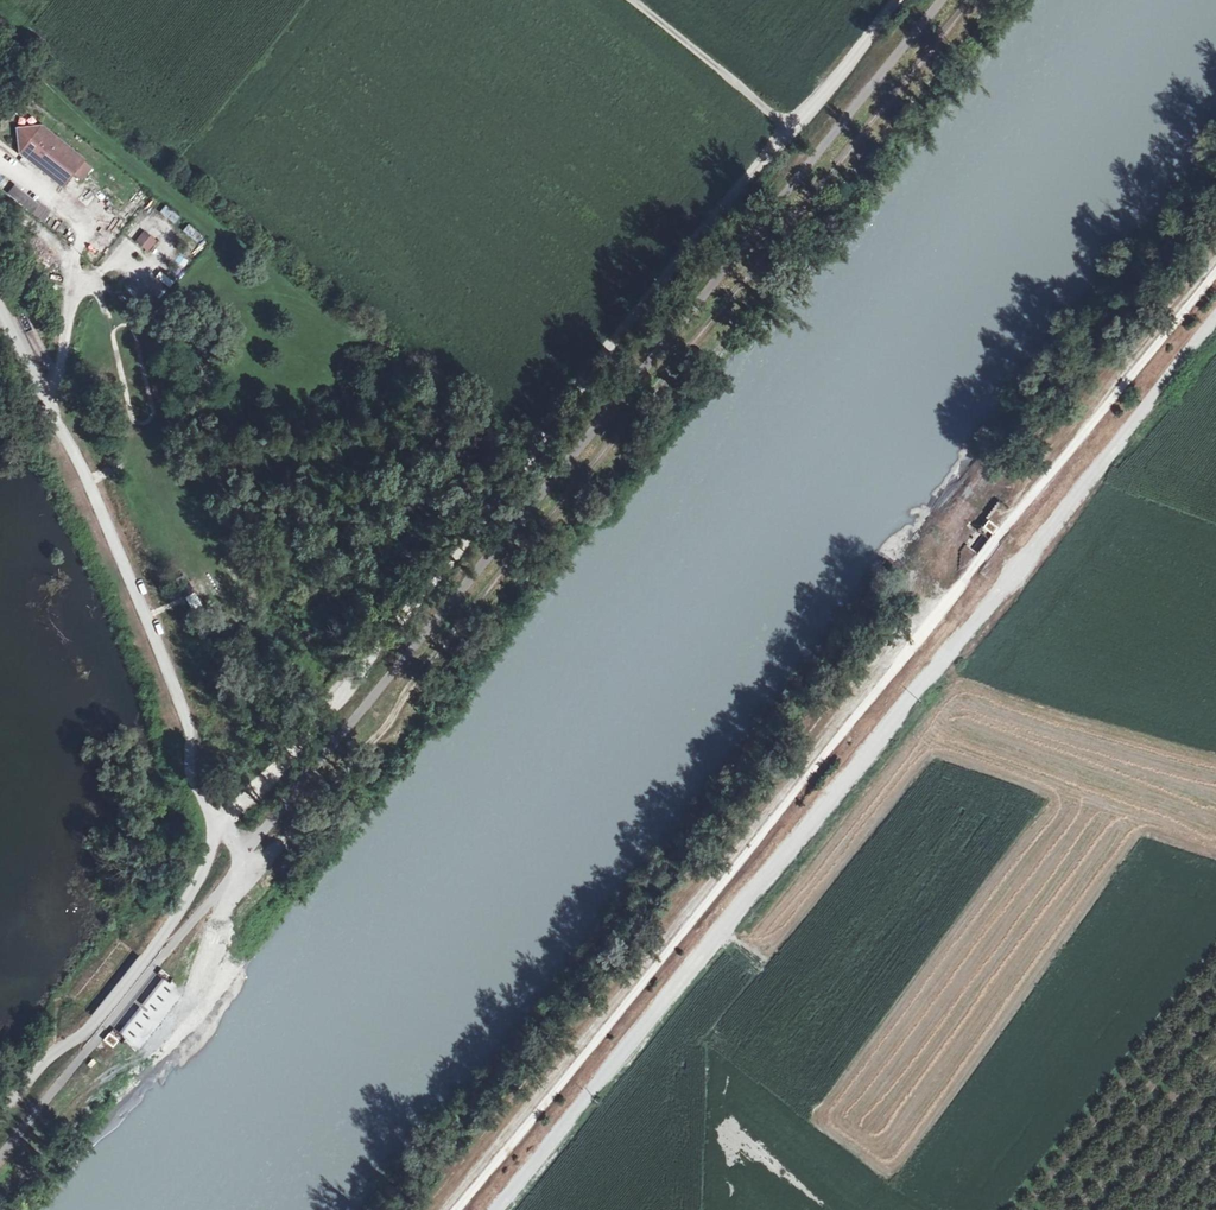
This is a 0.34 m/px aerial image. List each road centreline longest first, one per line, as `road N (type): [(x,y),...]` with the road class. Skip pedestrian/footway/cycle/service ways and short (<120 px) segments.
road 1 (track): [(0,1121),(144,959),(204,871),(218,830),(298,748),(531,461),(651,295),(898,0)]
road 2 (track): [(438,1209),(1215,261)]
road 3 (track): [(495,1209),(1215,320)]
road 4 (unclassified): [(218,830),(191,768),(191,732),(162,656),(0,307)]
road 5 (track): [(791,129),(633,0)]
road 6 (track): [(0,156),(73,221),(73,283)]

